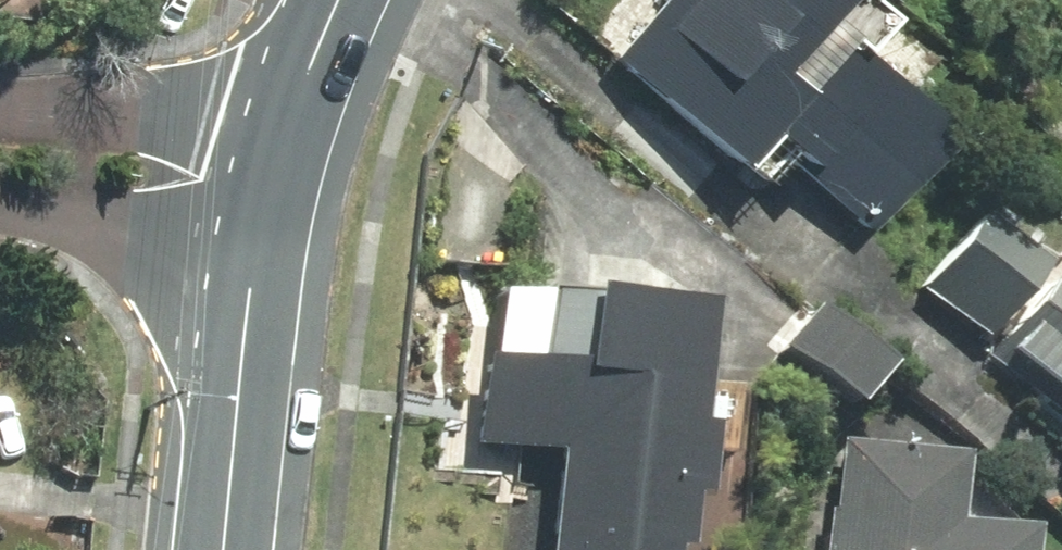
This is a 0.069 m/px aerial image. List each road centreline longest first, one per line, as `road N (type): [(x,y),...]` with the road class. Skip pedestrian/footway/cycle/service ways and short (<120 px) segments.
road 1 (residential): [(0,117),(104,117),(287,133)]
road 2 (secondary): [(257,270),(226,549)]
road 3 (residential): [(257,270),(0,209)]
road 4 (secondary): [(335,0),(287,133)]
road 5 (secondary): [(287,133),(257,270)]

